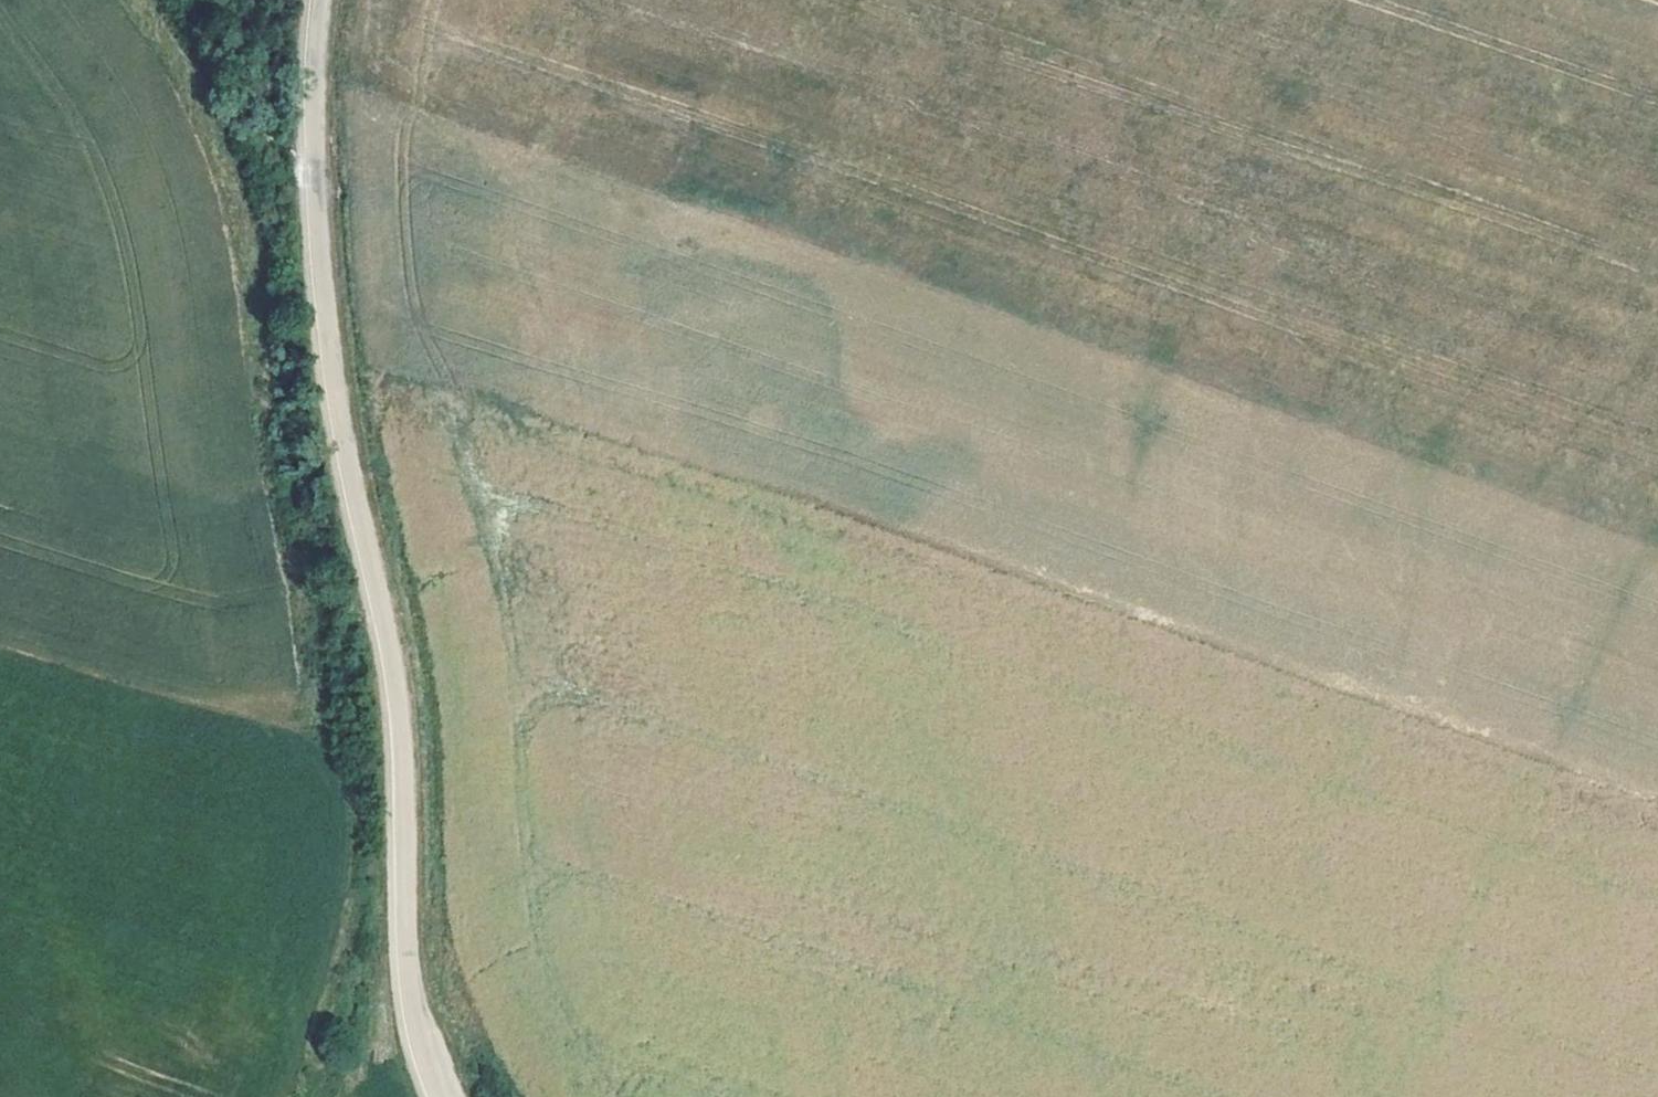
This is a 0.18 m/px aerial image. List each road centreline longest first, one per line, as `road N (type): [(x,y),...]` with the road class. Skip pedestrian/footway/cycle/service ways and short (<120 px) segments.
road 1 (unclassified): [(439,1096),(420,1042),(410,972),(403,707),(328,334),(314,130),(322,0)]

